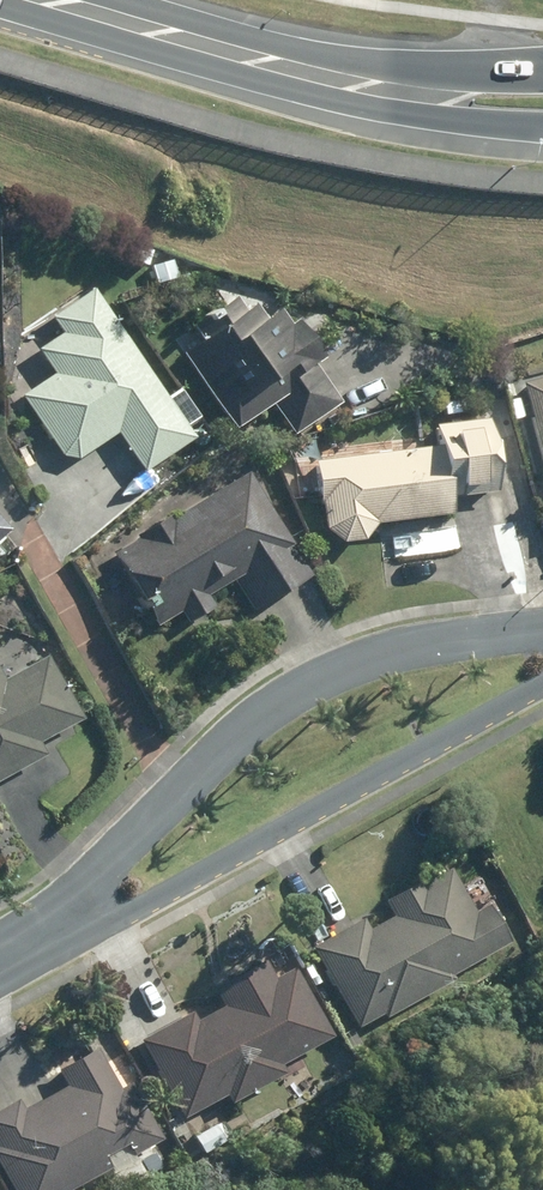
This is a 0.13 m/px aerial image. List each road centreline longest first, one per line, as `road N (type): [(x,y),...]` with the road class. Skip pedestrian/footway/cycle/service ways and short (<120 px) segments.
road 1 (residential): [(23,945),(278,702),(364,660),(464,637),(542,631)]
road 2 (residential): [(542,684),(110,921),(23,945)]
road 3 (secondary): [(315,76),(50,0)]
road 4 (secondary): [(542,128),(478,123),(315,76)]
road 5 (secondary): [(315,76),(542,70)]

